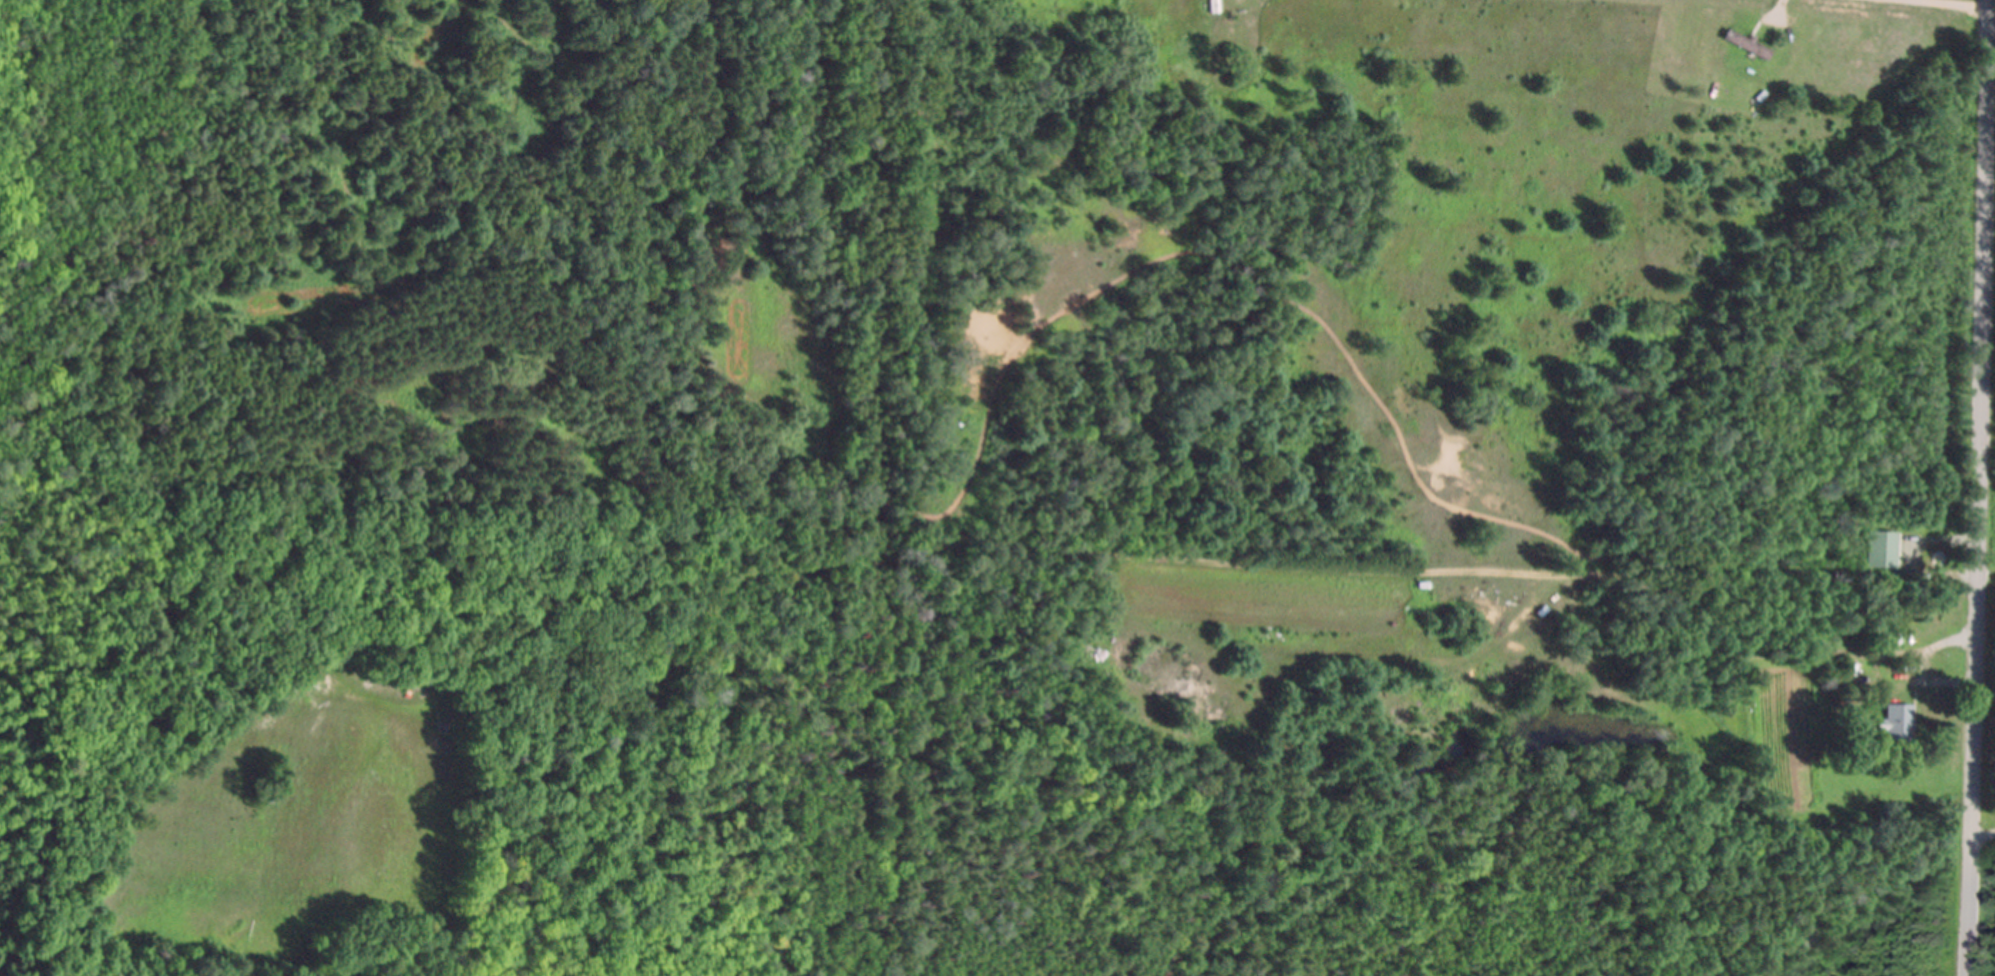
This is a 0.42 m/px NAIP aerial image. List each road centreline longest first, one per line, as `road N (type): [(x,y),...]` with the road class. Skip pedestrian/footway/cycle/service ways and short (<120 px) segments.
road 1 (track): [(937,521),(1106,555),(1598,578),(1746,657),(1782,665),(1833,654),(1926,651)]
road 2 (residential): [(1987,0),(1970,975)]

